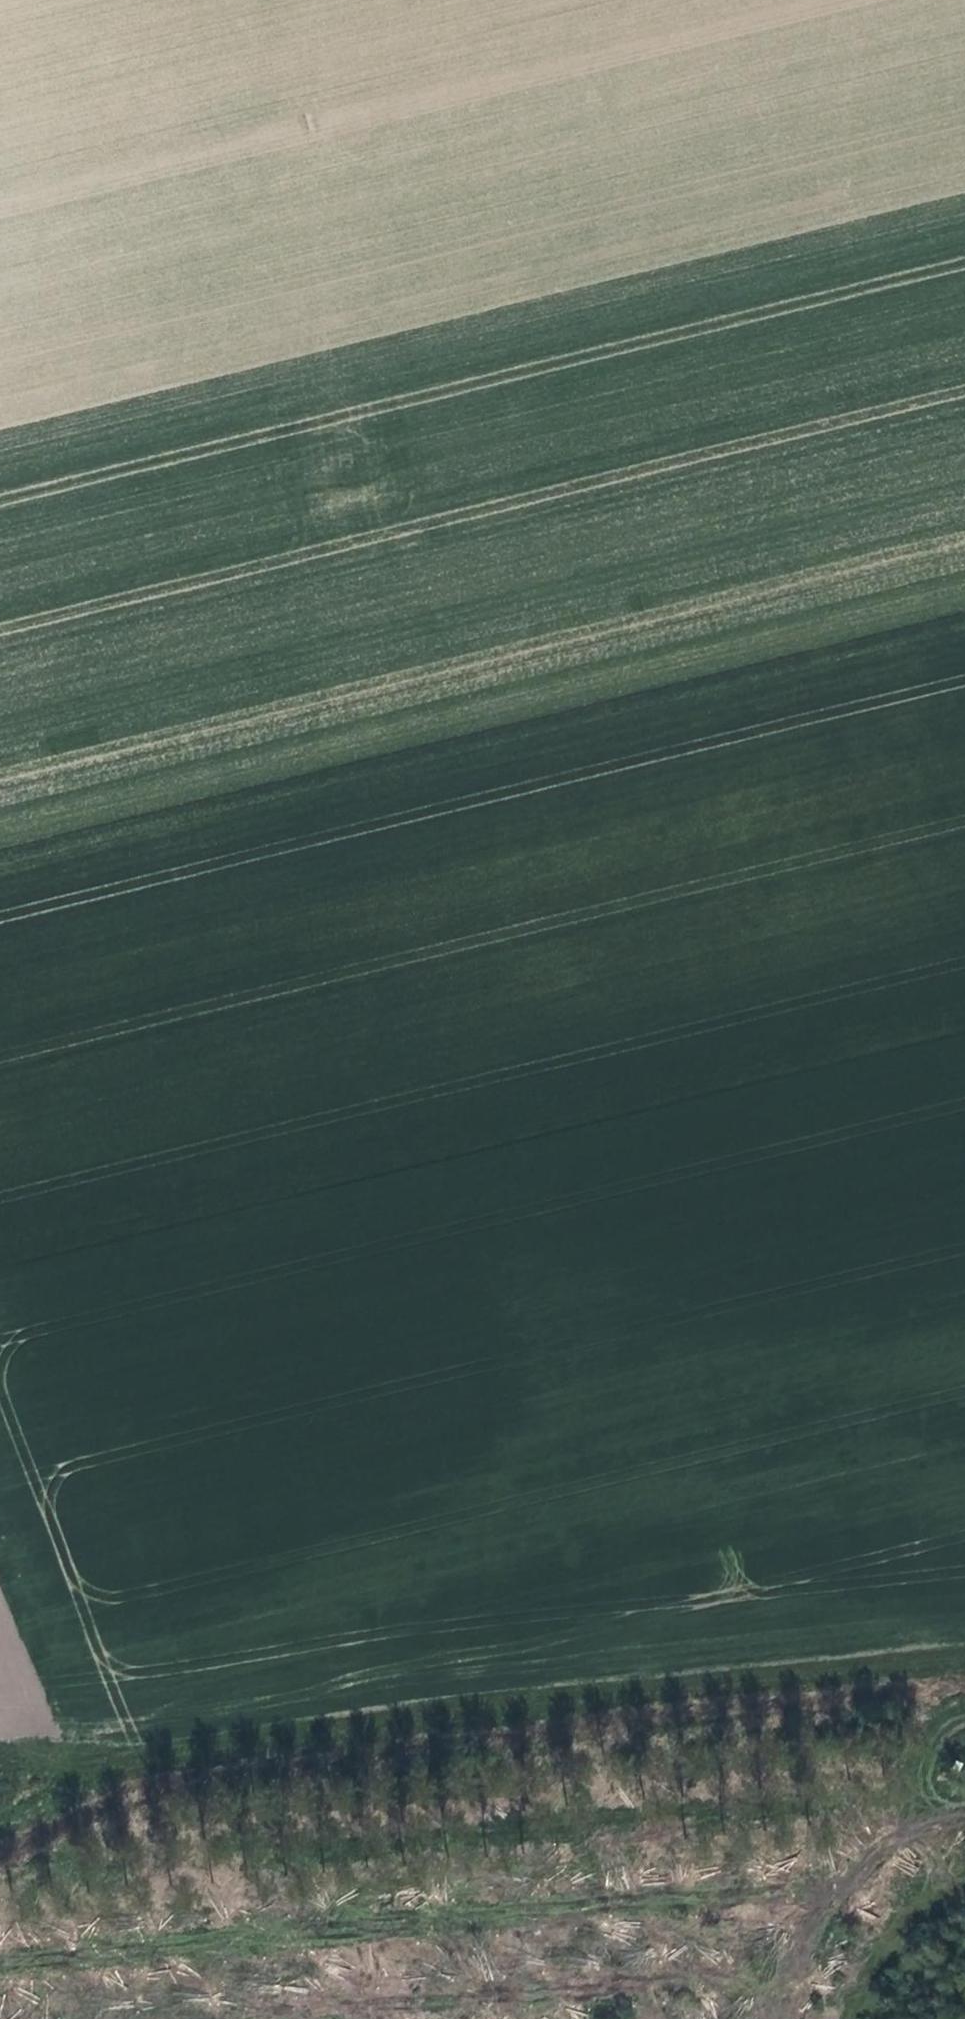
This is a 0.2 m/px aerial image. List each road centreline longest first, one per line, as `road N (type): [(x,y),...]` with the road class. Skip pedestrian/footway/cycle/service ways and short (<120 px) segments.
road 1 (track): [(0,1819),(96,1772),(558,1704),(964,1663)]

